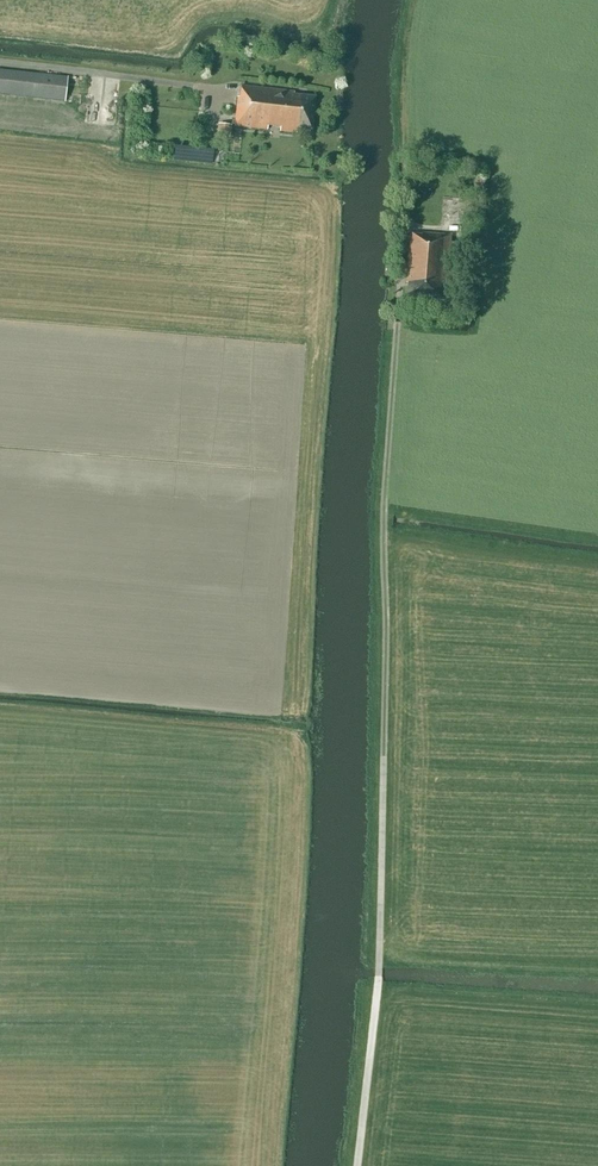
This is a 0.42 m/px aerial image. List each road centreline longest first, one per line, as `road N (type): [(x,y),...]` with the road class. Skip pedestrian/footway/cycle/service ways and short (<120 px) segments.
road 1 (track): [(382,758),(382,514),(400,215)]
road 2 (unclassified): [(355,1165),(378,988),(382,758)]

